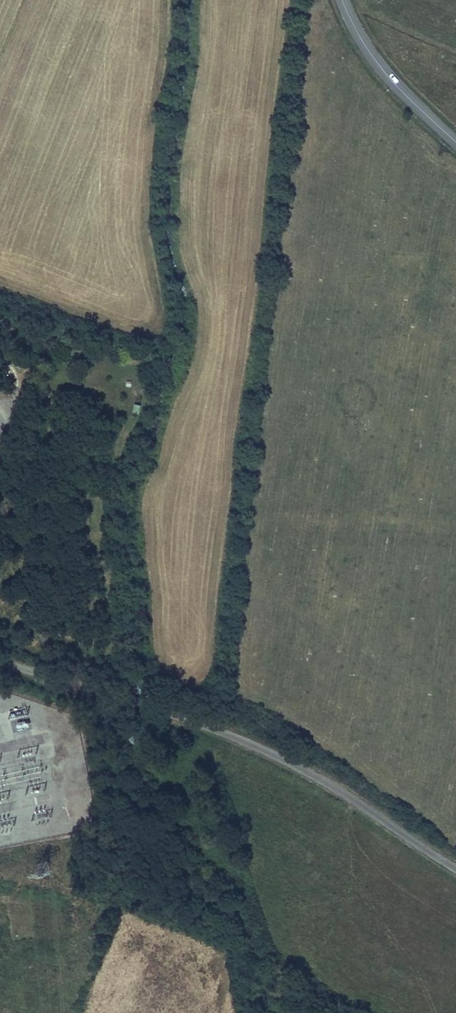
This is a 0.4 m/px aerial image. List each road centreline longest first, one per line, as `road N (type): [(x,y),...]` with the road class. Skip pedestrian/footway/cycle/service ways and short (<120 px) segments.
road 1 (unclassified): [(0,663),(272,753),(455,867)]
road 2 (tertiary): [(344,0),(384,72),(455,142)]

